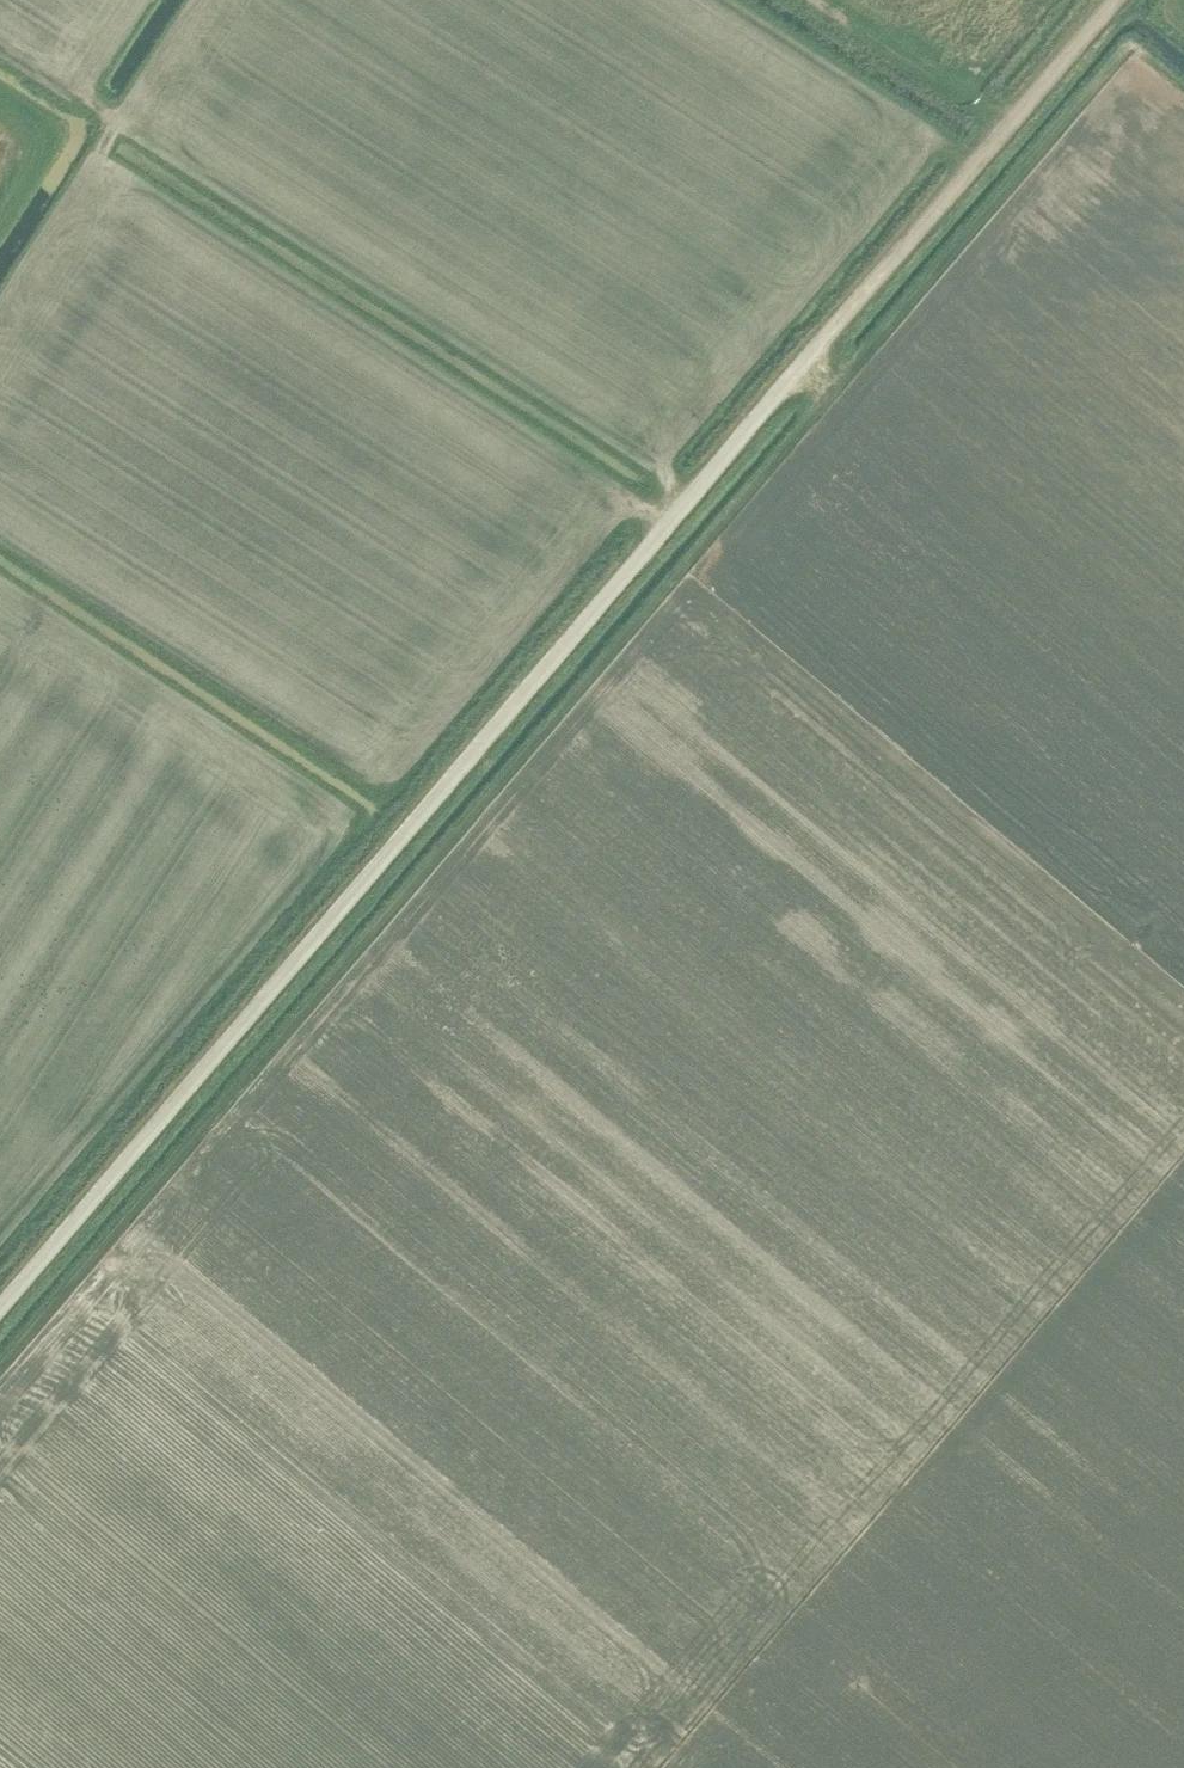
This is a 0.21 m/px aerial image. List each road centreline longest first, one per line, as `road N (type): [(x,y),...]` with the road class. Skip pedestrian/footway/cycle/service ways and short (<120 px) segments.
road 1 (track): [(0,1307),(1114,0)]
road 2 (track): [(813,0),(1006,128)]

